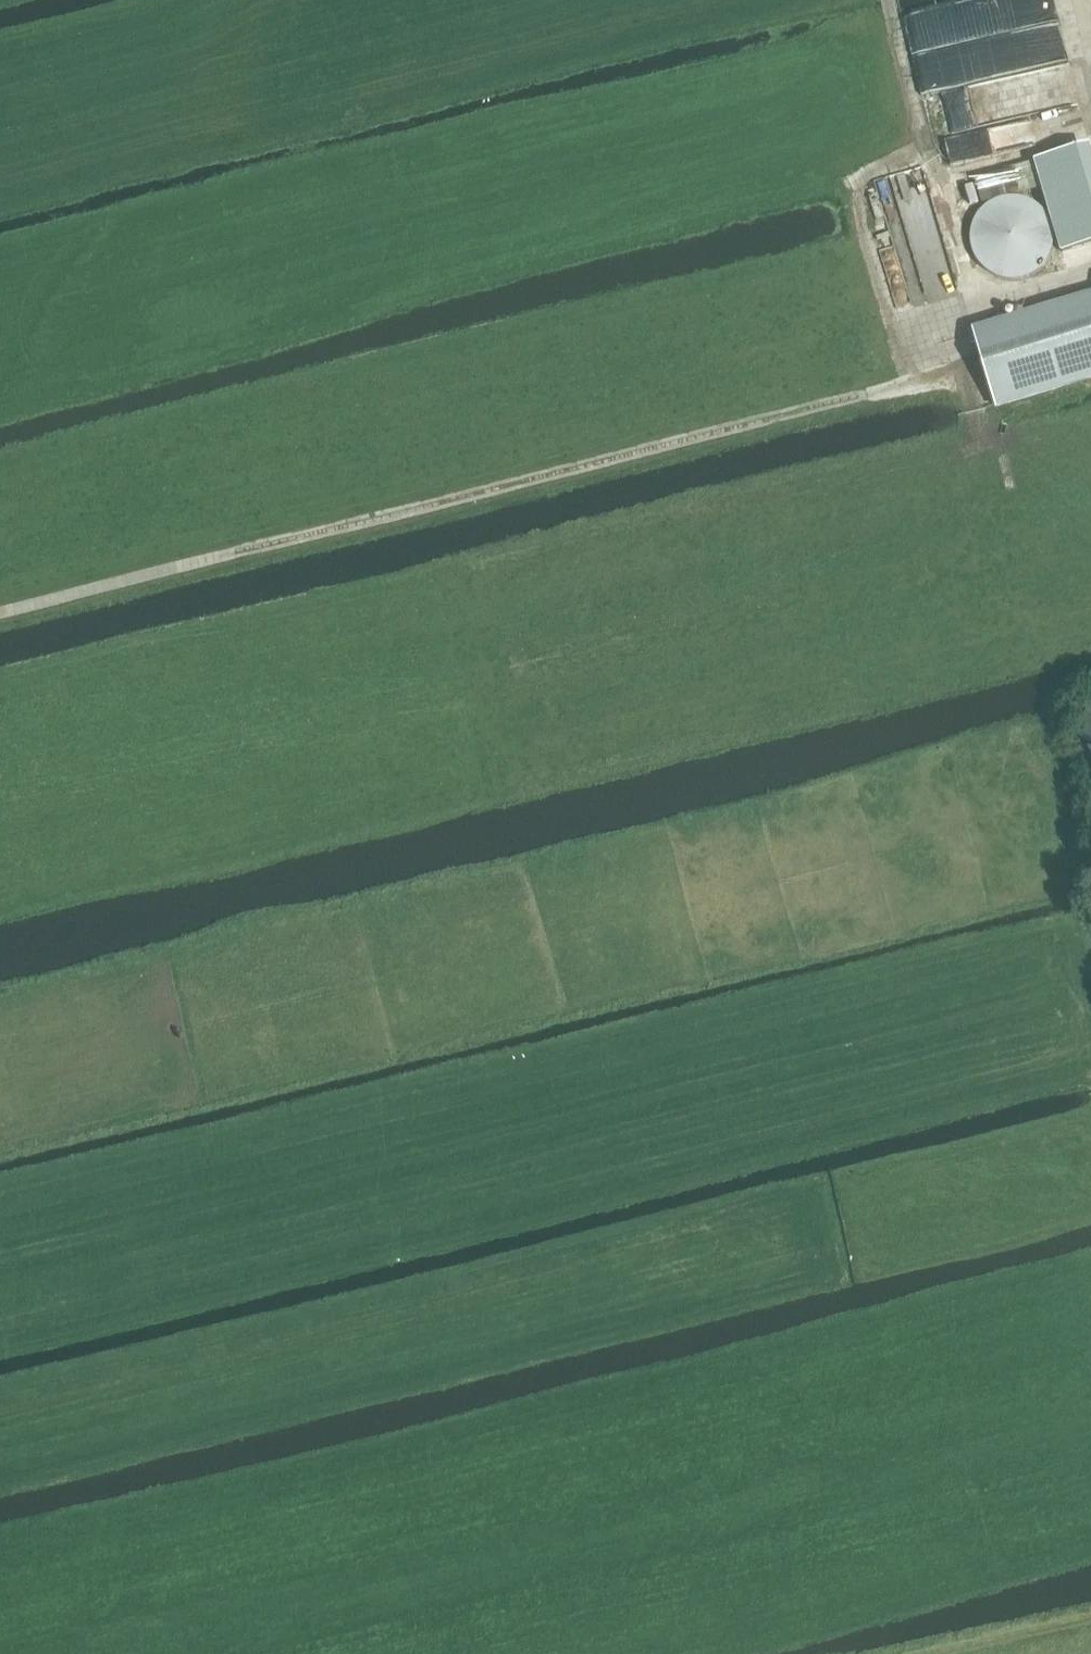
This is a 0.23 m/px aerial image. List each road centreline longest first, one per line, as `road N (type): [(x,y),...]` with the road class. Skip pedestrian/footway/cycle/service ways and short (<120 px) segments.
road 1 (track): [(0,615),(941,382),(920,327),(1090,270)]
road 2 (track): [(978,310),(943,177),(919,136),(889,0)]

